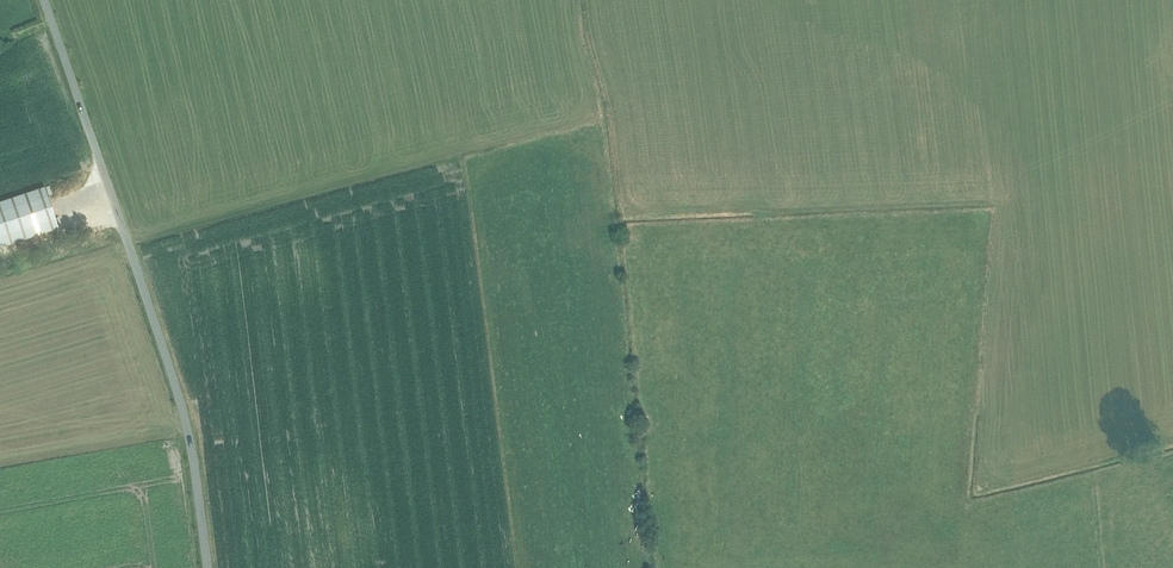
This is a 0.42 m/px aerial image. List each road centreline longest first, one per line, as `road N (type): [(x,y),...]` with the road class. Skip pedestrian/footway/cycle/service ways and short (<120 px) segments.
road 1 (unclassified): [(209,567),(182,407),(48,0)]

